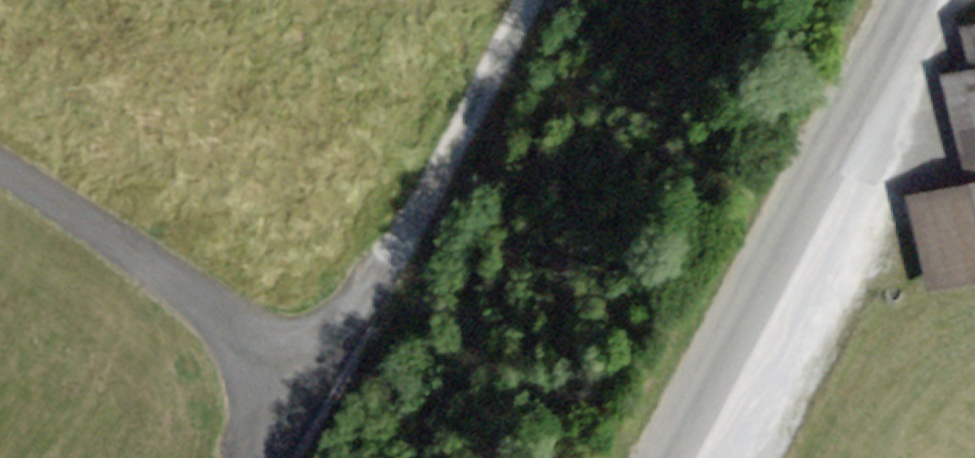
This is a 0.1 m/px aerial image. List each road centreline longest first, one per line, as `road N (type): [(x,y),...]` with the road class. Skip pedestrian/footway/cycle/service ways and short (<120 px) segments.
road 1 (unclassified): [(907,0),(662,457)]
road 2 (unclassified): [(258,457),(319,365),(0,170)]
road 3 (track): [(536,0),(486,97),(319,365)]

